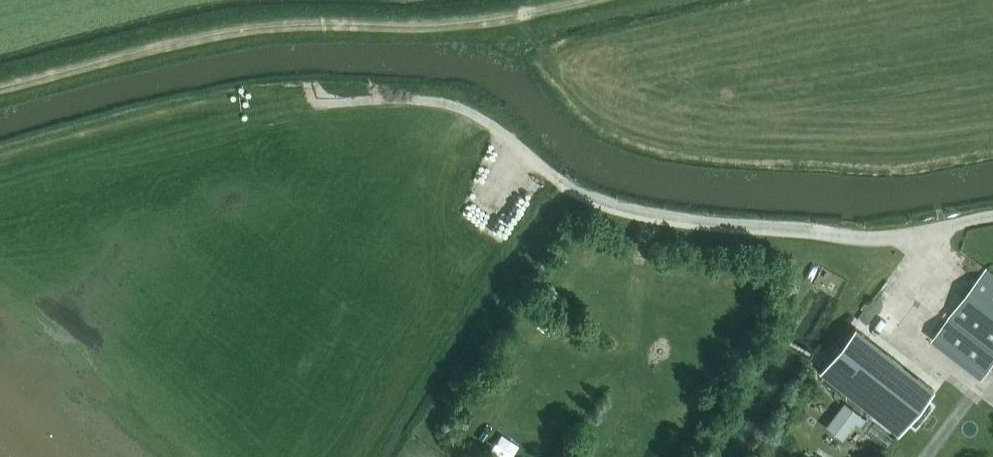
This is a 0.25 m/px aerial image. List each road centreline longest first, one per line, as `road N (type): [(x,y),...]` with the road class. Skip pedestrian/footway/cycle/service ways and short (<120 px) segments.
road 1 (unclassified): [(992,216),(886,238),(652,215),(590,198),(456,108),(416,100),(323,104)]
road 2 (track): [(0,87),(243,28),(447,24),(582,0)]

